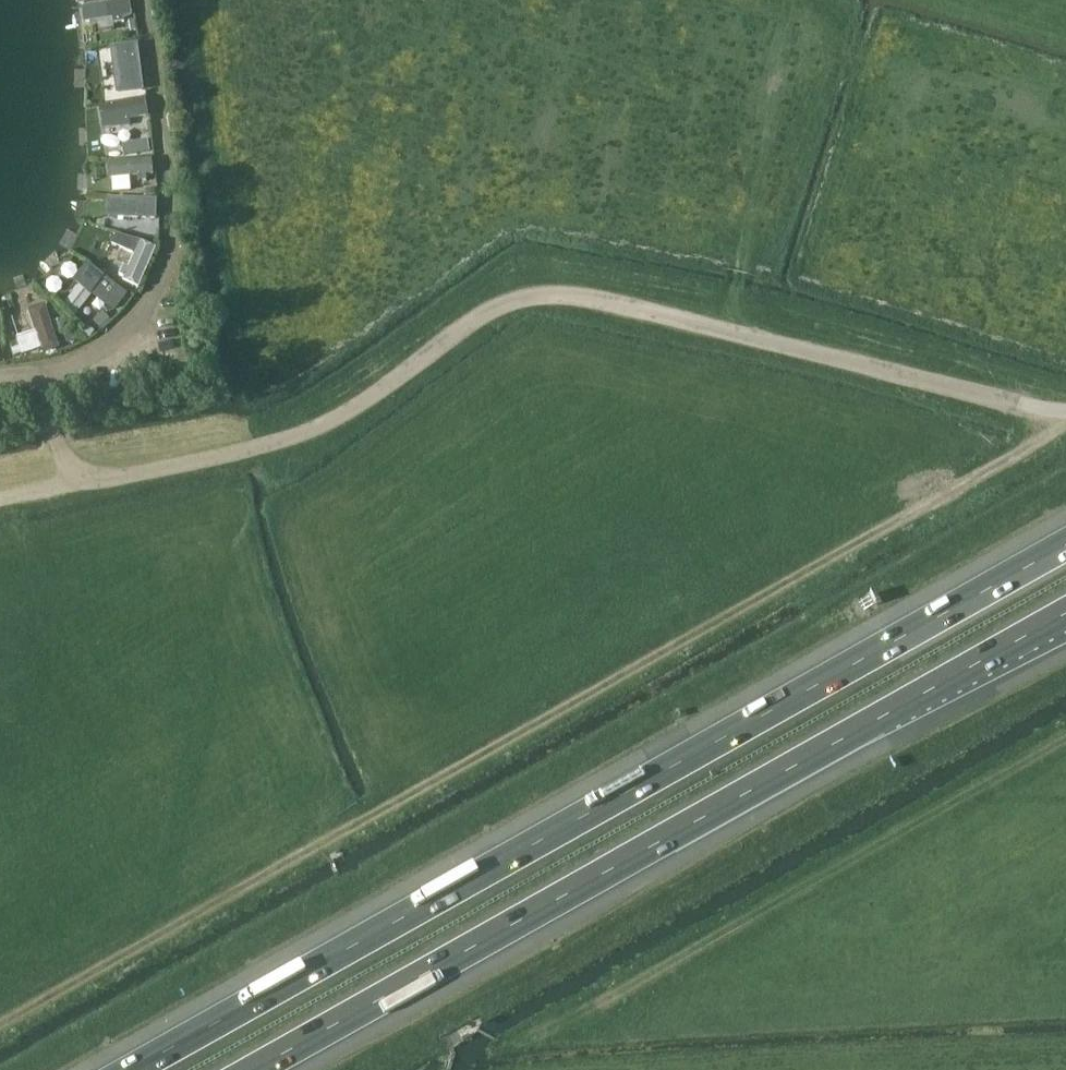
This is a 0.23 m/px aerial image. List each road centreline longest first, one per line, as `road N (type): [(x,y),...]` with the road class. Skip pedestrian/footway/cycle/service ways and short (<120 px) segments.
road 1 (unclassified): [(0,1028),(1065,426)]
road 2 (motorway): [(1065,544),(130,1069)]
road 3 (unclassified): [(1065,415),(562,295),(518,298),(468,322),(301,438),(81,486)]
road 4 (motorway): [(255,1069),(1065,615)]

